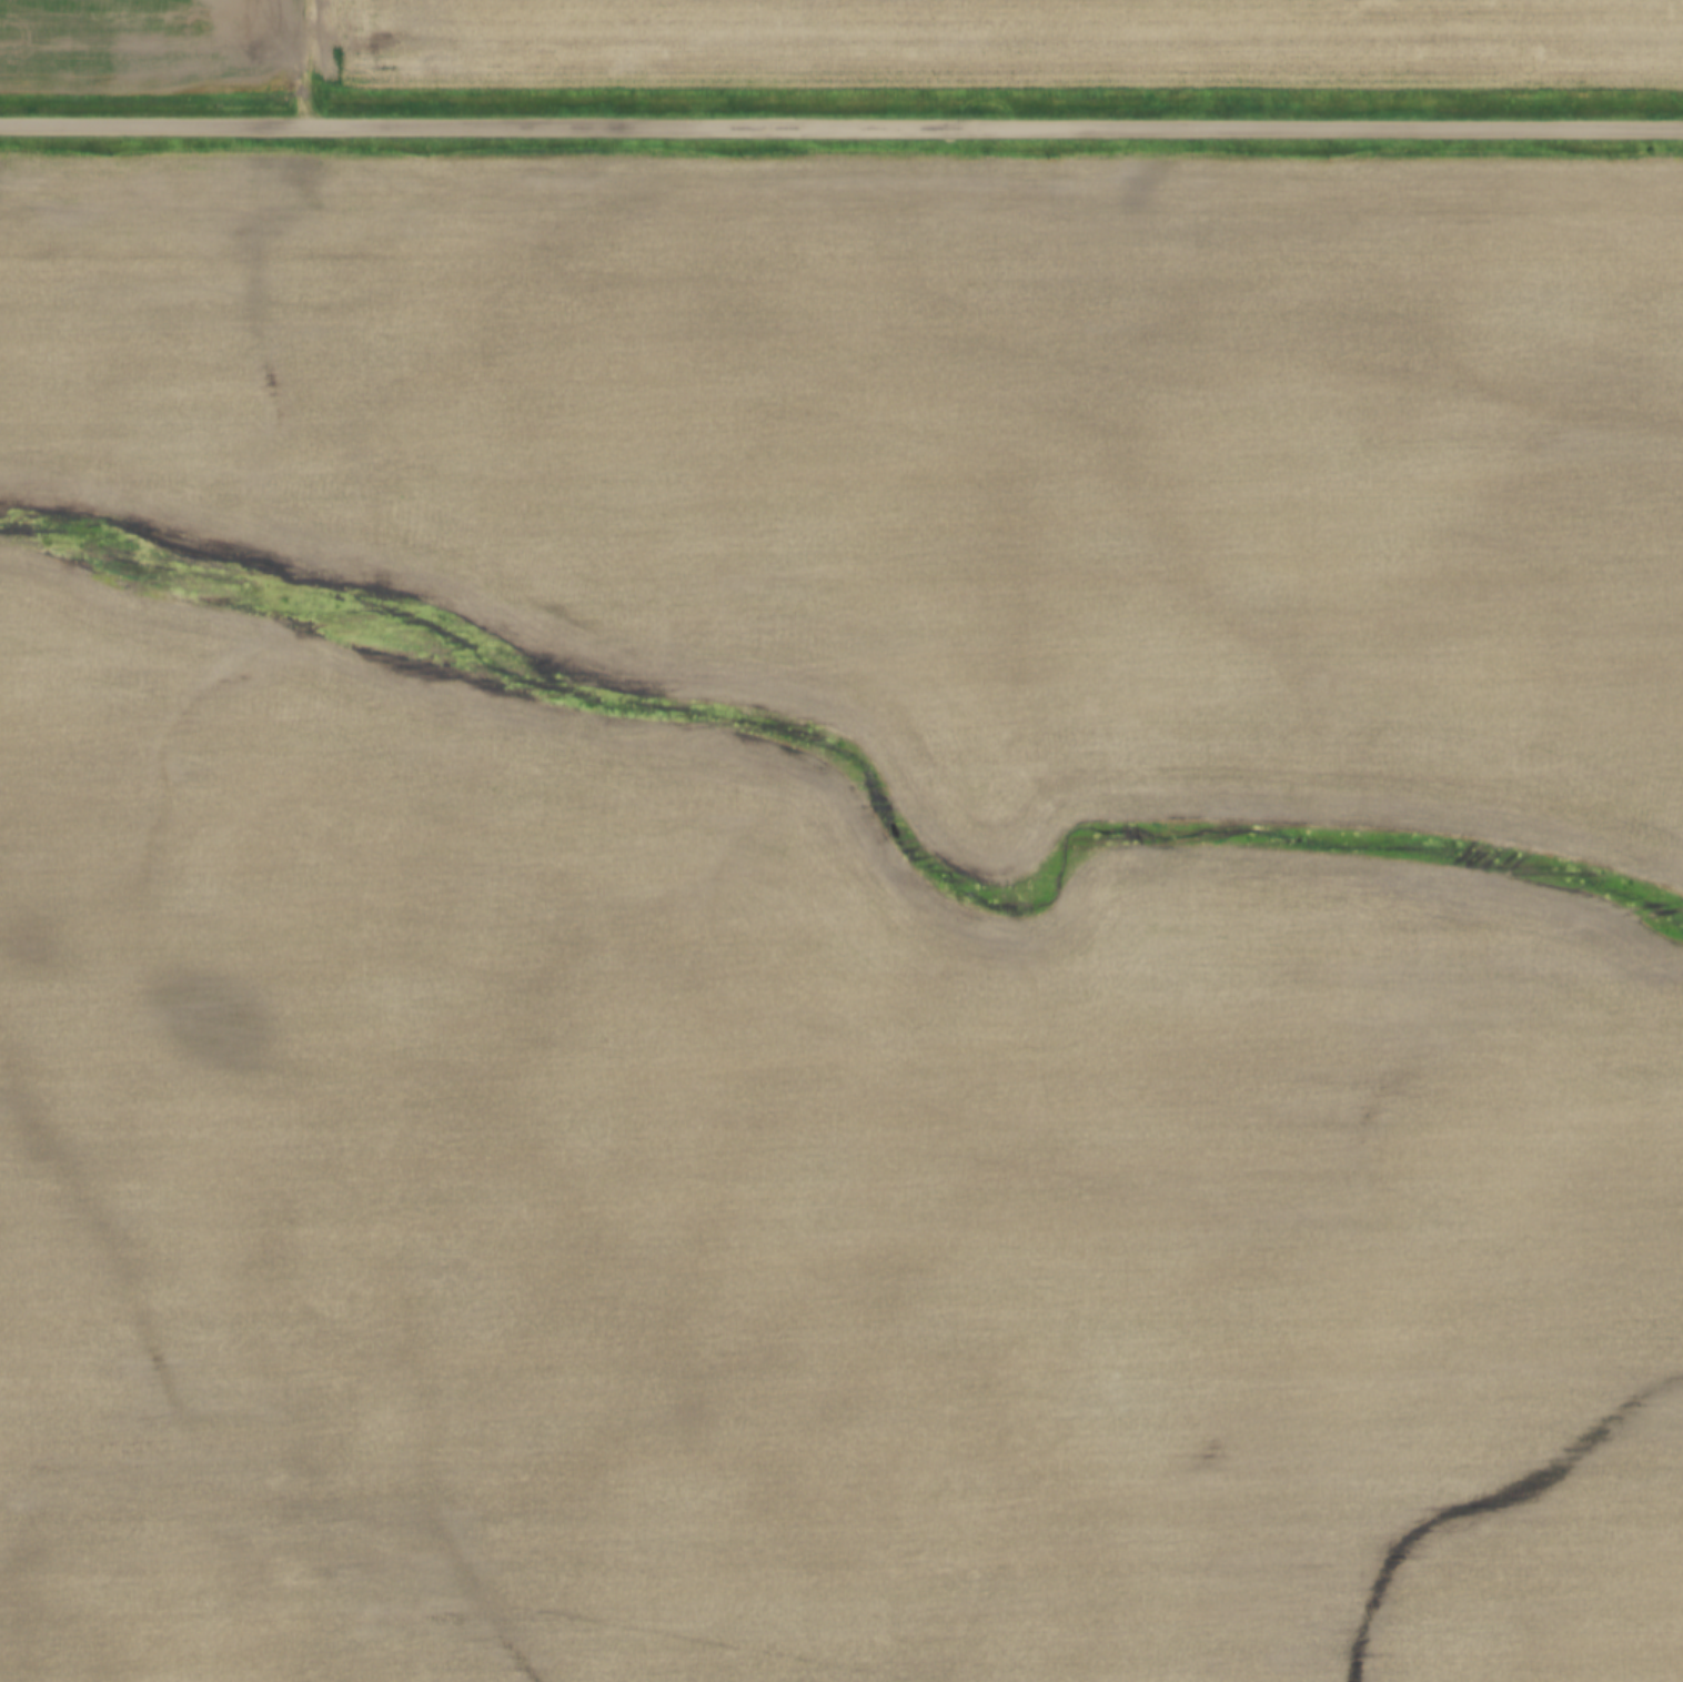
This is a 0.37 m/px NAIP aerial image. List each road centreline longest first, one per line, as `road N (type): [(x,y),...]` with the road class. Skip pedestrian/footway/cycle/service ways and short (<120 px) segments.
road 1 (residential): [(1682,132),(0,127)]

